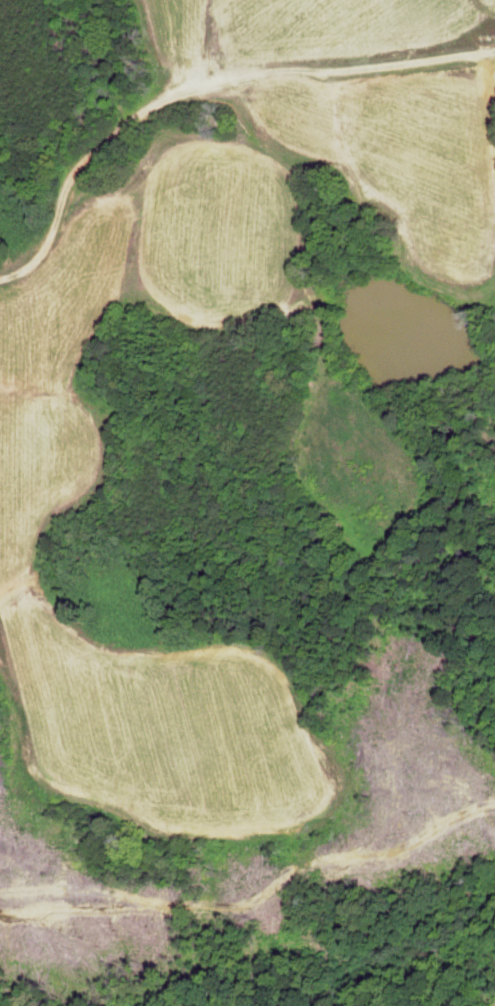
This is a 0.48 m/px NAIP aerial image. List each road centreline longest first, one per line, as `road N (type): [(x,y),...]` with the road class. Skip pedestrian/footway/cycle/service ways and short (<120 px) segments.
road 1 (track): [(494,47),(208,88),(86,146),(0,237)]

